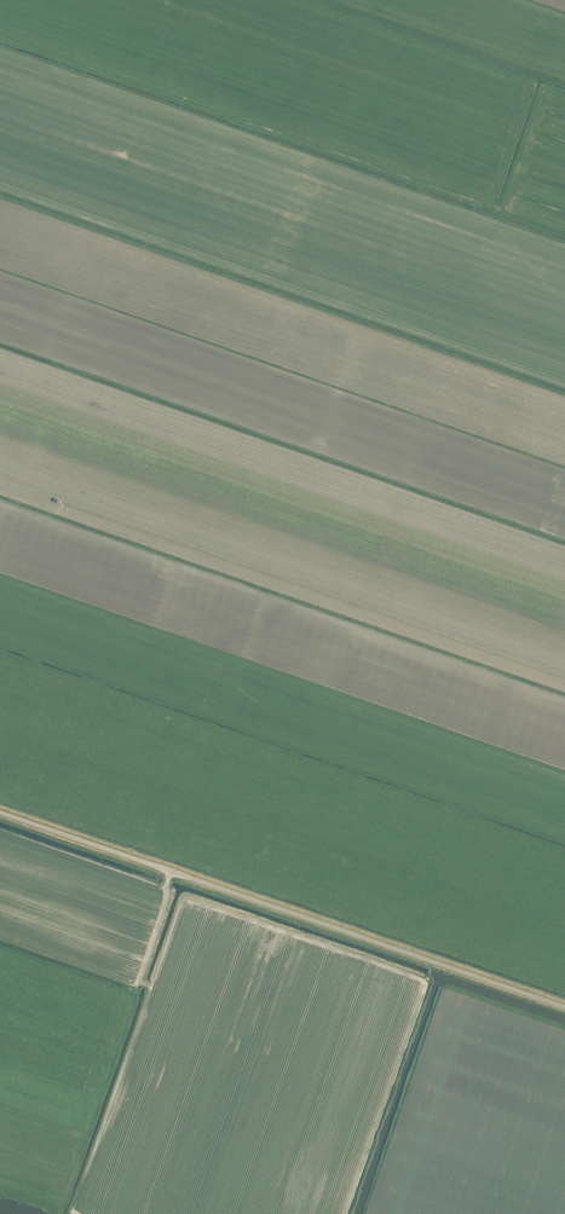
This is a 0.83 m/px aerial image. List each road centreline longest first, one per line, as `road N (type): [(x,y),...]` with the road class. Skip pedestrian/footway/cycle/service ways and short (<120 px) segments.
road 1 (tertiary): [(564,1007),(0,812)]

